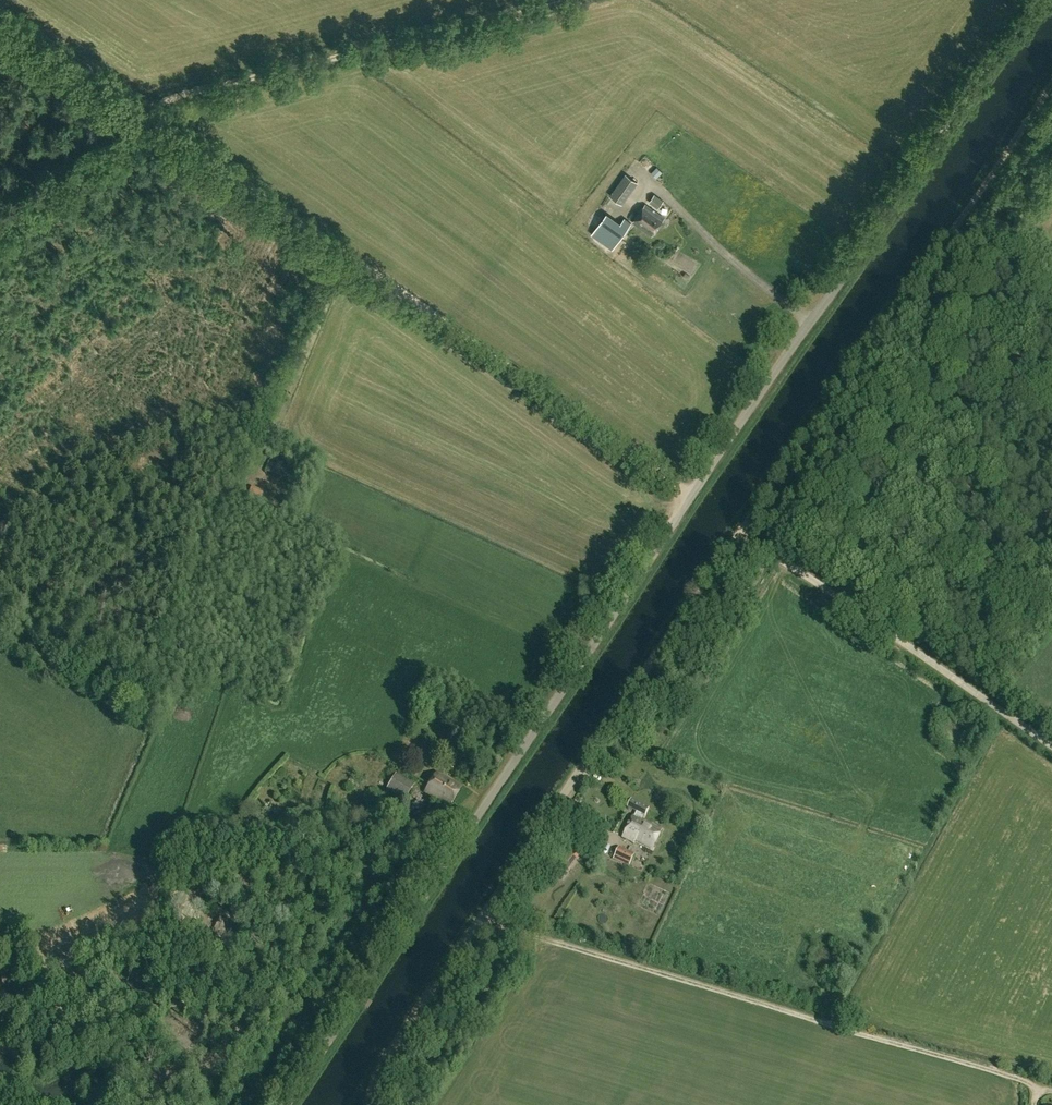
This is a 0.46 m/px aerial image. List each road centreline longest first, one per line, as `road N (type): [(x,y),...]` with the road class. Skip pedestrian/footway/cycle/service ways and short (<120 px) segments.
road 1 (unclassified): [(357,998),(689,496),(1036,0)]
road 2 (track): [(615,713),(1051,82)]
road 3 (track): [(689,496),(129,115)]
road 4 (track): [(1041,1090),(491,921)]
road 5 (track): [(129,115),(560,0)]
road 6 (unclassified): [(1051,744),(739,530)]
road 7 (unclassified): [(357,998),(64,1008),(0,993)]
road 8 (track): [(482,916),(615,713)]
road 9 (track): [(366,1104),(371,1085),(482,916)]
road 10 (track): [(0,206),(129,115)]
road 11 (unclassified): [(285,1104),(357,998)]
road 12 (track): [(129,115),(26,44)]

